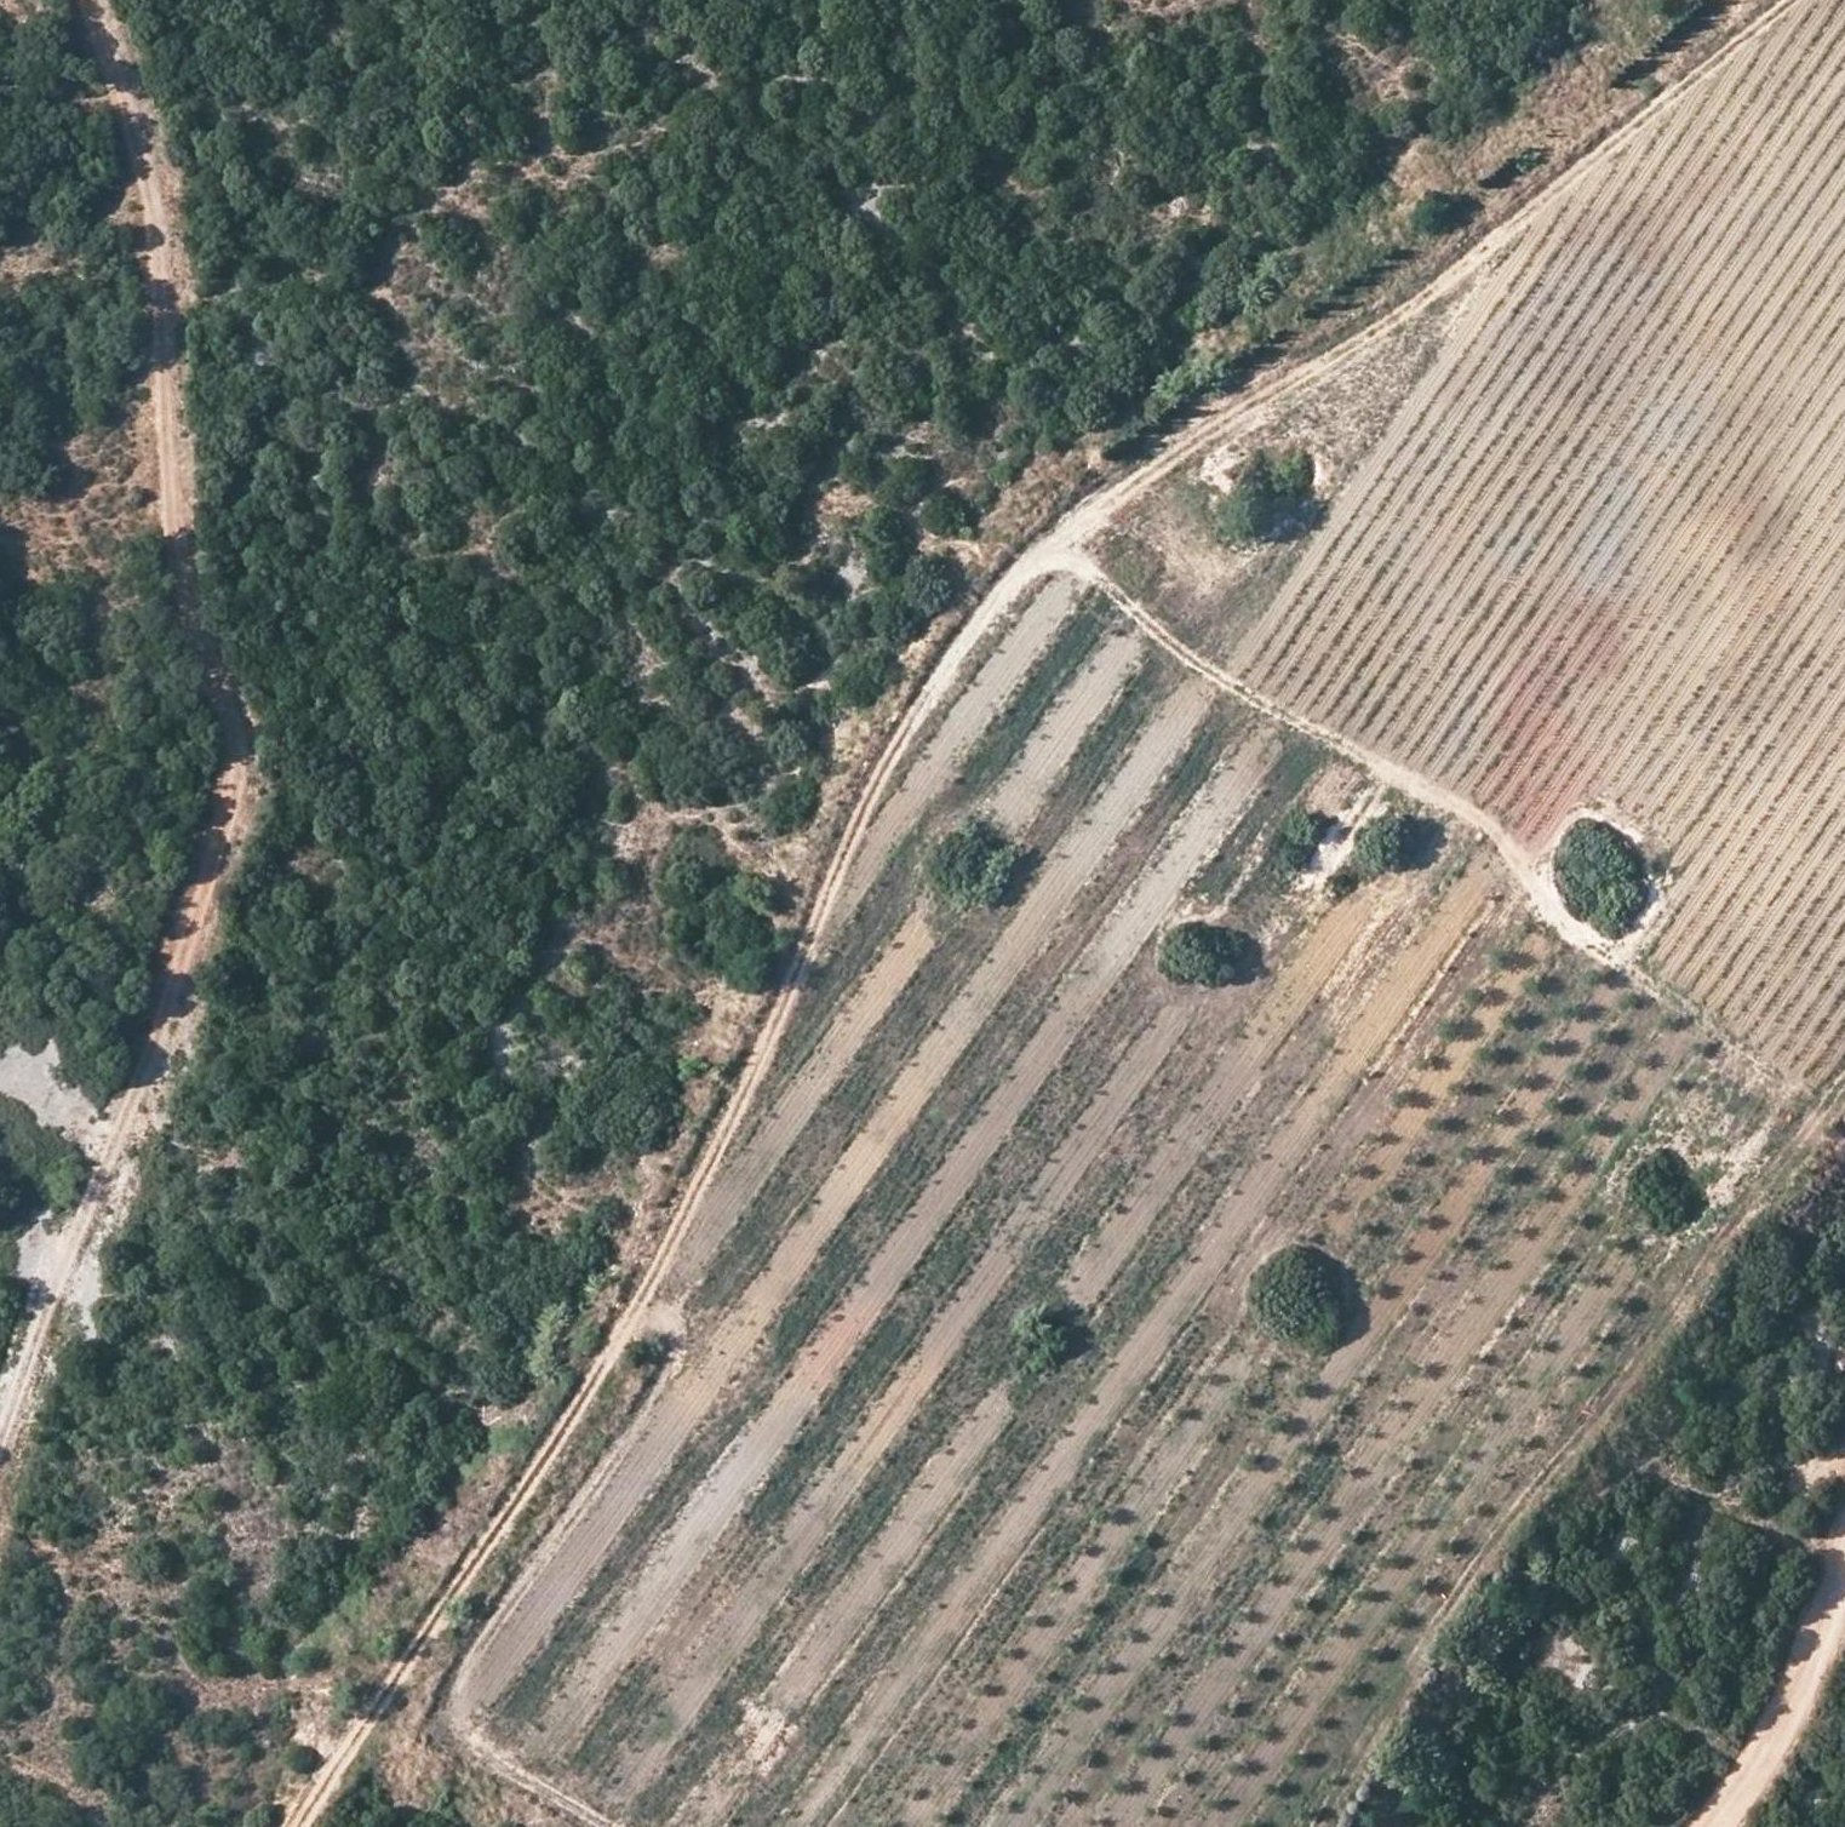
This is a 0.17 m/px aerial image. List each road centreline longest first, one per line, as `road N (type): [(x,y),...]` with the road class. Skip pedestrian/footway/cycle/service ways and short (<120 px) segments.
road 1 (track): [(301,1826),(643,1298),(762,1047),(835,851),(906,718),(1024,570),(1133,473),(1266,382),(1395,319),(1719,59)]
road 2 (track): [(97,0),(149,154),(170,304),(171,508),(211,662),(248,748),(160,1027),(0,1435)]
road 3 (track): [(1719,1826),(1748,1800),(1817,1650),(1844,1555)]

